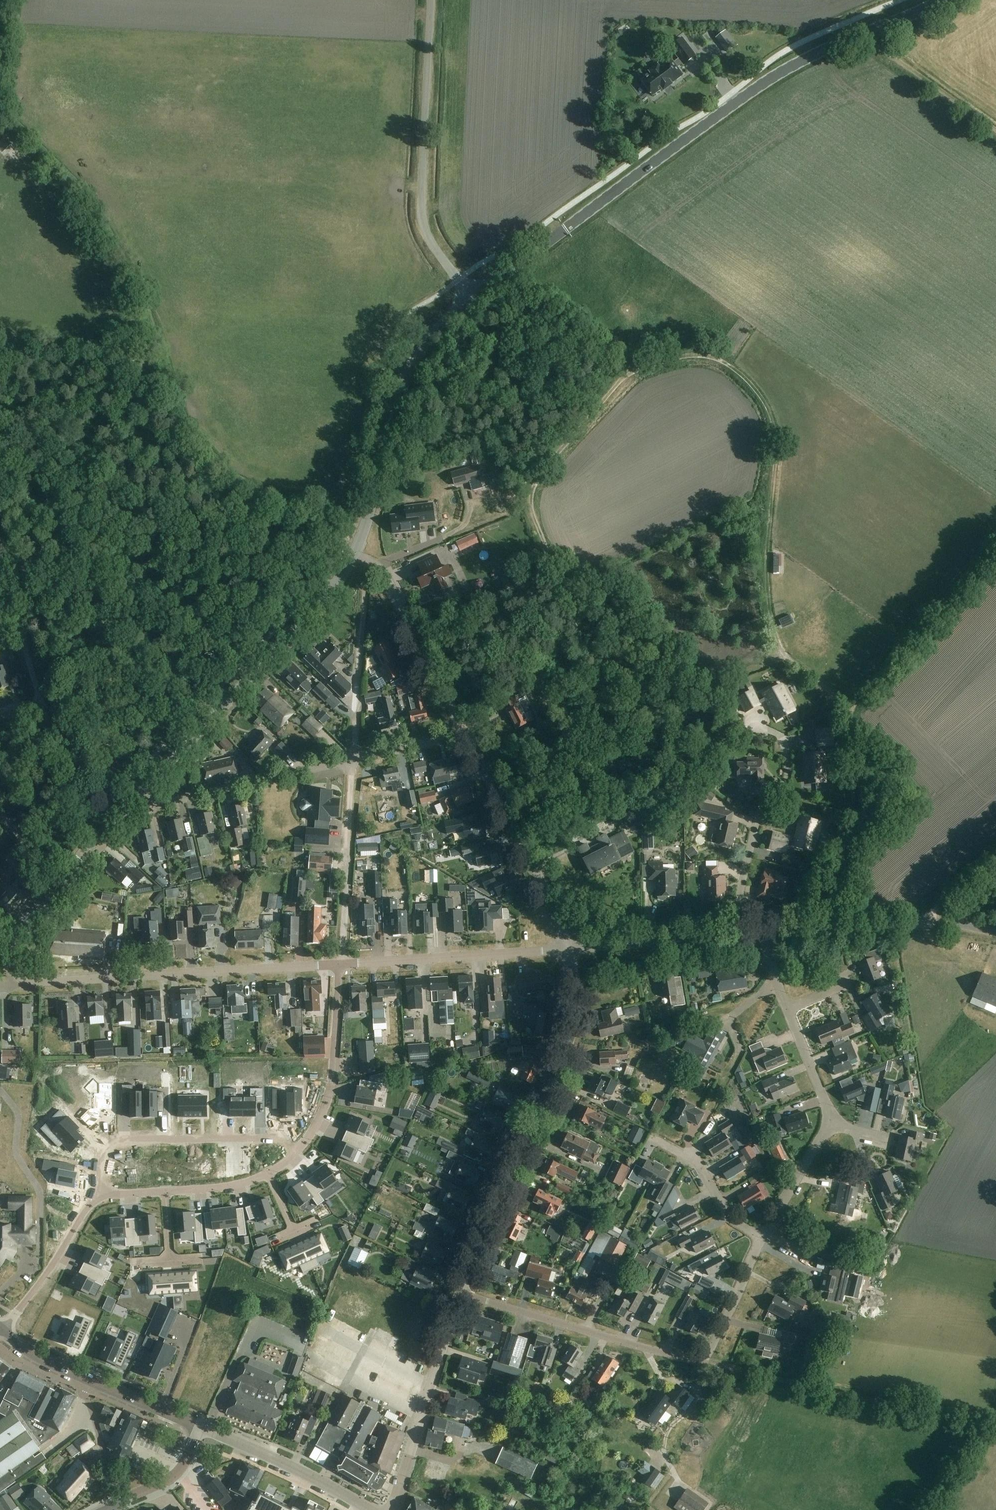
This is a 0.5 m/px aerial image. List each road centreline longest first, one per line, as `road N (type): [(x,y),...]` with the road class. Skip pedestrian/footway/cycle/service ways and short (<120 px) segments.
road 1 (track): [(848,709),(791,665),(778,639),(763,553),(773,473),(768,416),(747,377),(714,357),(660,357),(625,373),(530,495),(546,549)]
road 2 (tertiary): [(473,299),(785,70),(940,0)]
road 3 (residential): [(460,1293),(704,1362),(762,1238)]
road 4 (unclassified): [(460,1293),(568,1044),(571,949)]
road 5 (unclassified): [(0,954),(21,979),(35,982),(338,966)]
road 6 (tertiary): [(139,792),(337,583),(354,554)]
road 7 (unclassified): [(473,299),(434,247),(422,209),(432,0)]
road 8 (track): [(704,1362),(881,1403),(995,1419)]
road 9 (tertiary): [(354,554),(395,398),(420,352),(473,299)]
road 10 (residential): [(97,1198),(102,1160),(119,1141),(276,1138),(306,1145)]
road 11 (unclassified): [(571,949),(466,732)]
road 12 (unclassified): [(995,932),(915,923),(765,935)]
road 13 (unclassified): [(342,965),(571,949)]
road 14 (unclassified): [(390,1509),(460,1293)]
road 15 (track): [(824,930),(859,812),(848,709)]
road 16 (residential): [(139,792),(160,804),(355,759)]
road 17 (residential): [(97,1198),(243,1183),(270,1174),(306,1145)]
road 18 (track): [(848,709),(995,548)]
road 19 (residential): [(91,848),(26,647)]
road 20 (residential): [(342,965),(355,759)]
road 21 (residential): [(742,937),(753,835),(788,779),(785,743)]
road 22 (residential): [(355,759),(373,565)]
road 23 (unclassified): [(466,732),(373,565)]
road 24 (secondary): [(371,1509),(199,1427)]
road 25 (residential): [(306,1145),(328,1098),(338,966)]
road 26 (unclassified): [(742,937),(571,949)]
road 27 (track): [(546,549),(539,568),(514,587),(418,647)]
road 28 (track): [(864,34),(995,131)]
road 29 (residential): [(4,1330),(97,1198)]
road 30 (residential): [(762,1238),(727,1213),(694,1159),(654,1140)]
road 31 (track): [(546,549),(579,629),(570,664),(545,676)]
road 32 (tertiary): [(0,952),(91,848)]
road 33 (residential): [(762,1238),(828,1121)]
road 34 (residential): [(115,1504),(86,1392),(91,1380)]
road 35 (tertiary): [(115,1504),(171,1477),(199,1427)]

